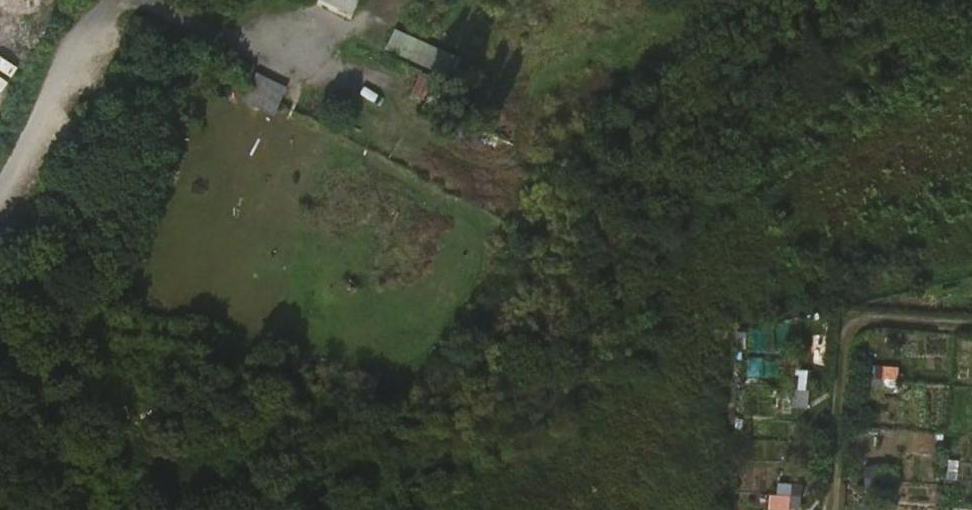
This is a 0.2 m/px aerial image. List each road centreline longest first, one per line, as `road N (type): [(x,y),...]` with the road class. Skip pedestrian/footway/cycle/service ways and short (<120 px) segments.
road 1 (track): [(825,509),(837,343),(861,318),(971,329)]

